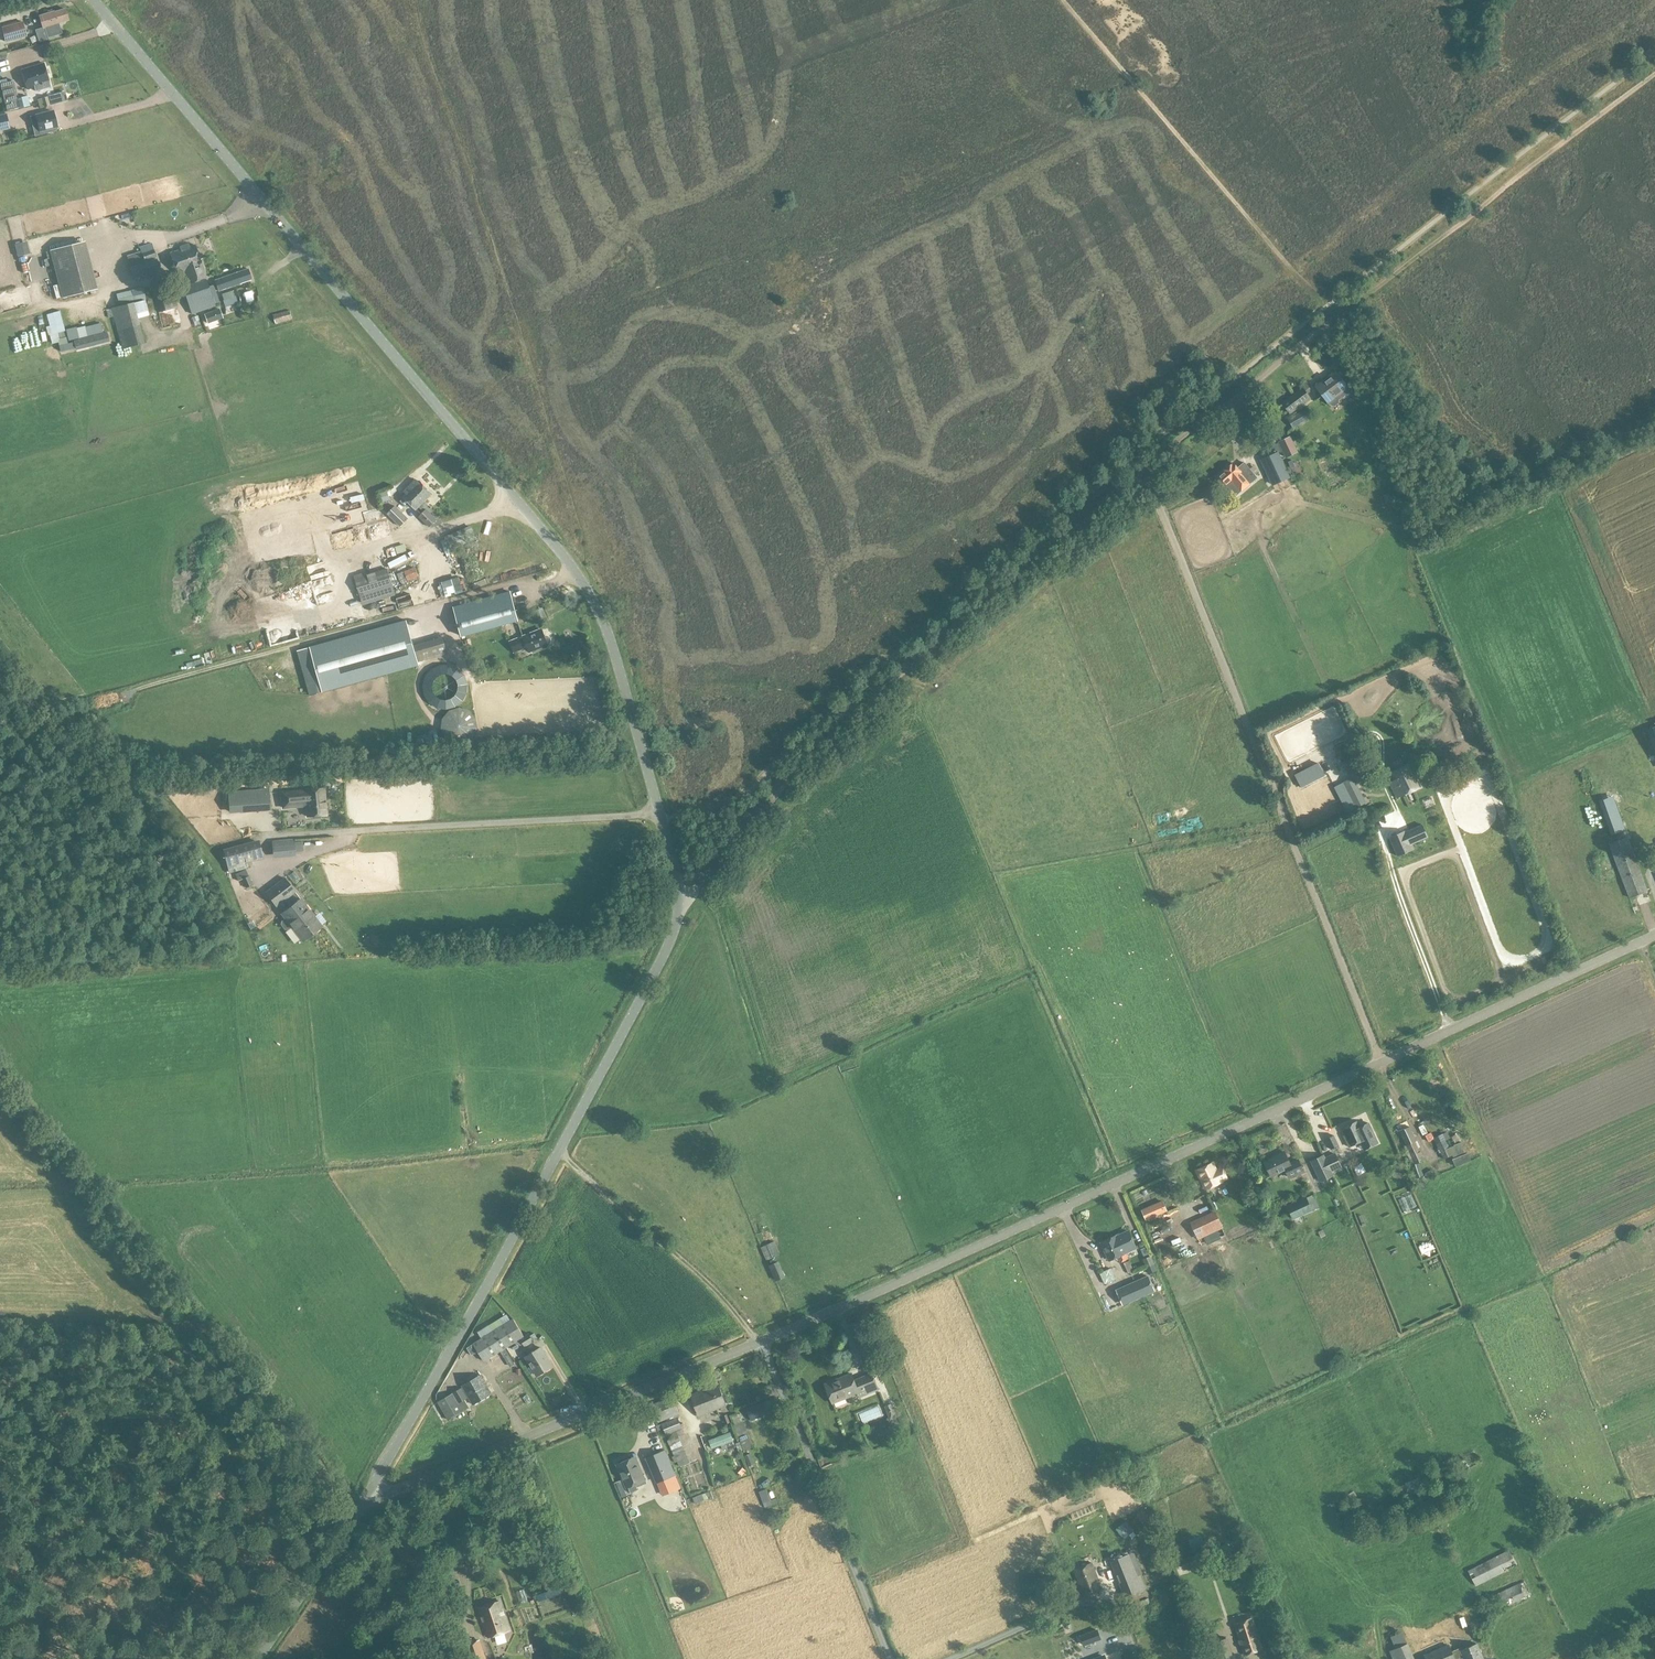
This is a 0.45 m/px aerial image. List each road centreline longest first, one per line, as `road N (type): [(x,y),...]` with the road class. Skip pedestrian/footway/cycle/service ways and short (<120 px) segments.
road 1 (unclassified): [(362,1502),(661,958),(678,916),(676,875),(614,652),(578,572),(93,0)]
road 2 (track): [(679,901),(805,759),(879,693),(1337,318)]
road 3 (unclassified): [(761,1342),(1450,1030)]
road 4 (track): [(1383,1060),(1144,471)]
road 5 (track): [(207,851),(256,836),(657,813)]
road 6 (unclassified): [(362,1502),(761,1342)]
road 7 (track): [(1063,0),(1337,318)]
road 8 (track): [(1337,318),(1654,72)]
road 9 (track): [(0,975),(230,961),(241,940),(207,851)]
road 10 (unclassified): [(893,1658),(761,1342)]
road 11 (track): [(302,1450),(176,1414),(0,1411)]
road 12 (track): [(761,1342),(680,1257),(557,1150)]
road 13 (track): [(315,638),(578,572)]
road 14 (track): [(315,638),(54,705)]
road 15 (track): [(354,1515),(208,1331)]
road 16 (unclassified): [(1137,1658),(1118,1616),(1069,1607),(948,1658)]
road 17 (unclassified): [(1450,1030),(1654,934)]
road 18 (unclassified): [(1450,1030),(1378,828)]
road 19 (track): [(54,705),(131,766),(207,851)]
road 20 (unclassified): [(257,1658),(362,1502)]

